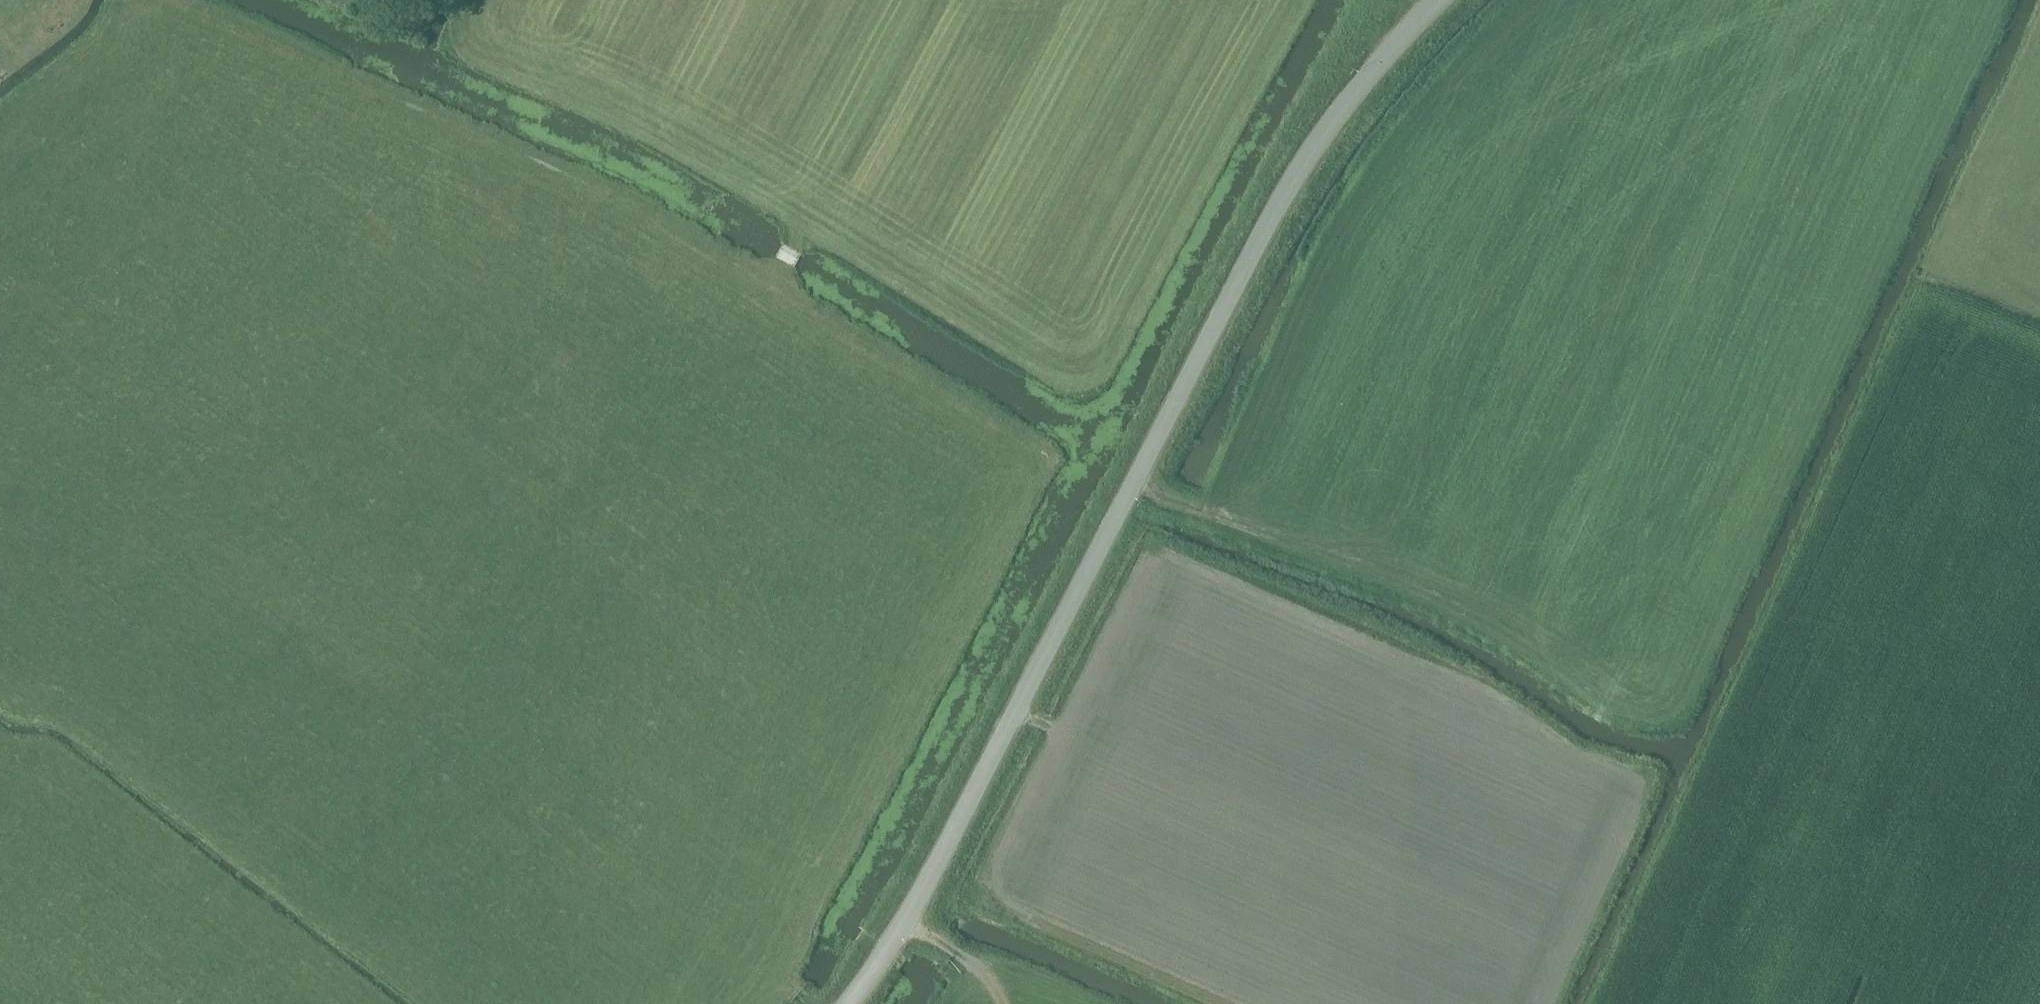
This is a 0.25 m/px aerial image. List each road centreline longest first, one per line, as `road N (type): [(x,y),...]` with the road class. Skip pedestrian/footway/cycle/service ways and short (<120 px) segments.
road 1 (tertiary): [(852,1003),(980,788),(1280,211),(1349,105),(1445,0)]

